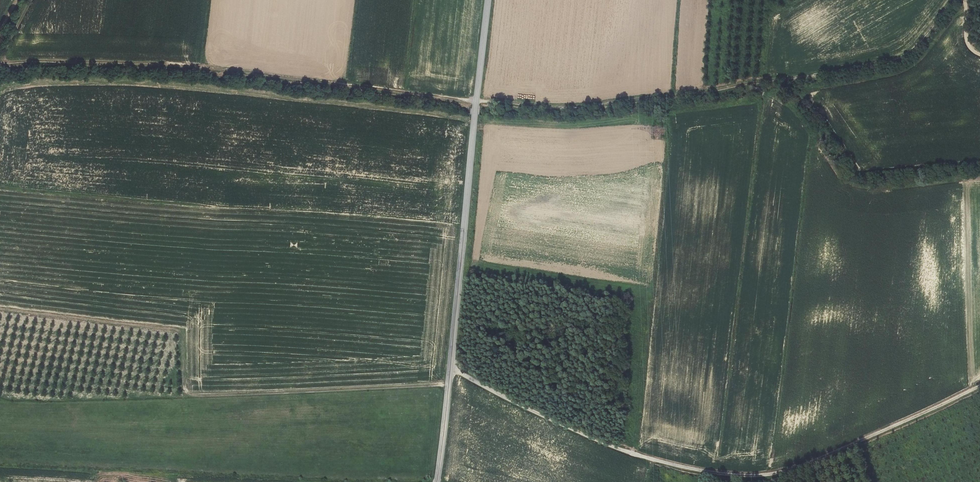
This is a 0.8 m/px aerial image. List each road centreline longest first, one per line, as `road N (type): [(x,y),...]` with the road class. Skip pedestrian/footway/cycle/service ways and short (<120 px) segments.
road 1 (track): [(979,386),(798,466),(737,475),(627,451),(450,370)]
road 2 (track): [(954,0),(915,47),(874,64),(601,104),(477,101)]
road 3 (track): [(448,384),(190,394),(180,331),(0,307)]
road 4 (tertiary): [(488,0),(436,481)]
road 5 (track): [(0,62),(183,64),(477,101)]

